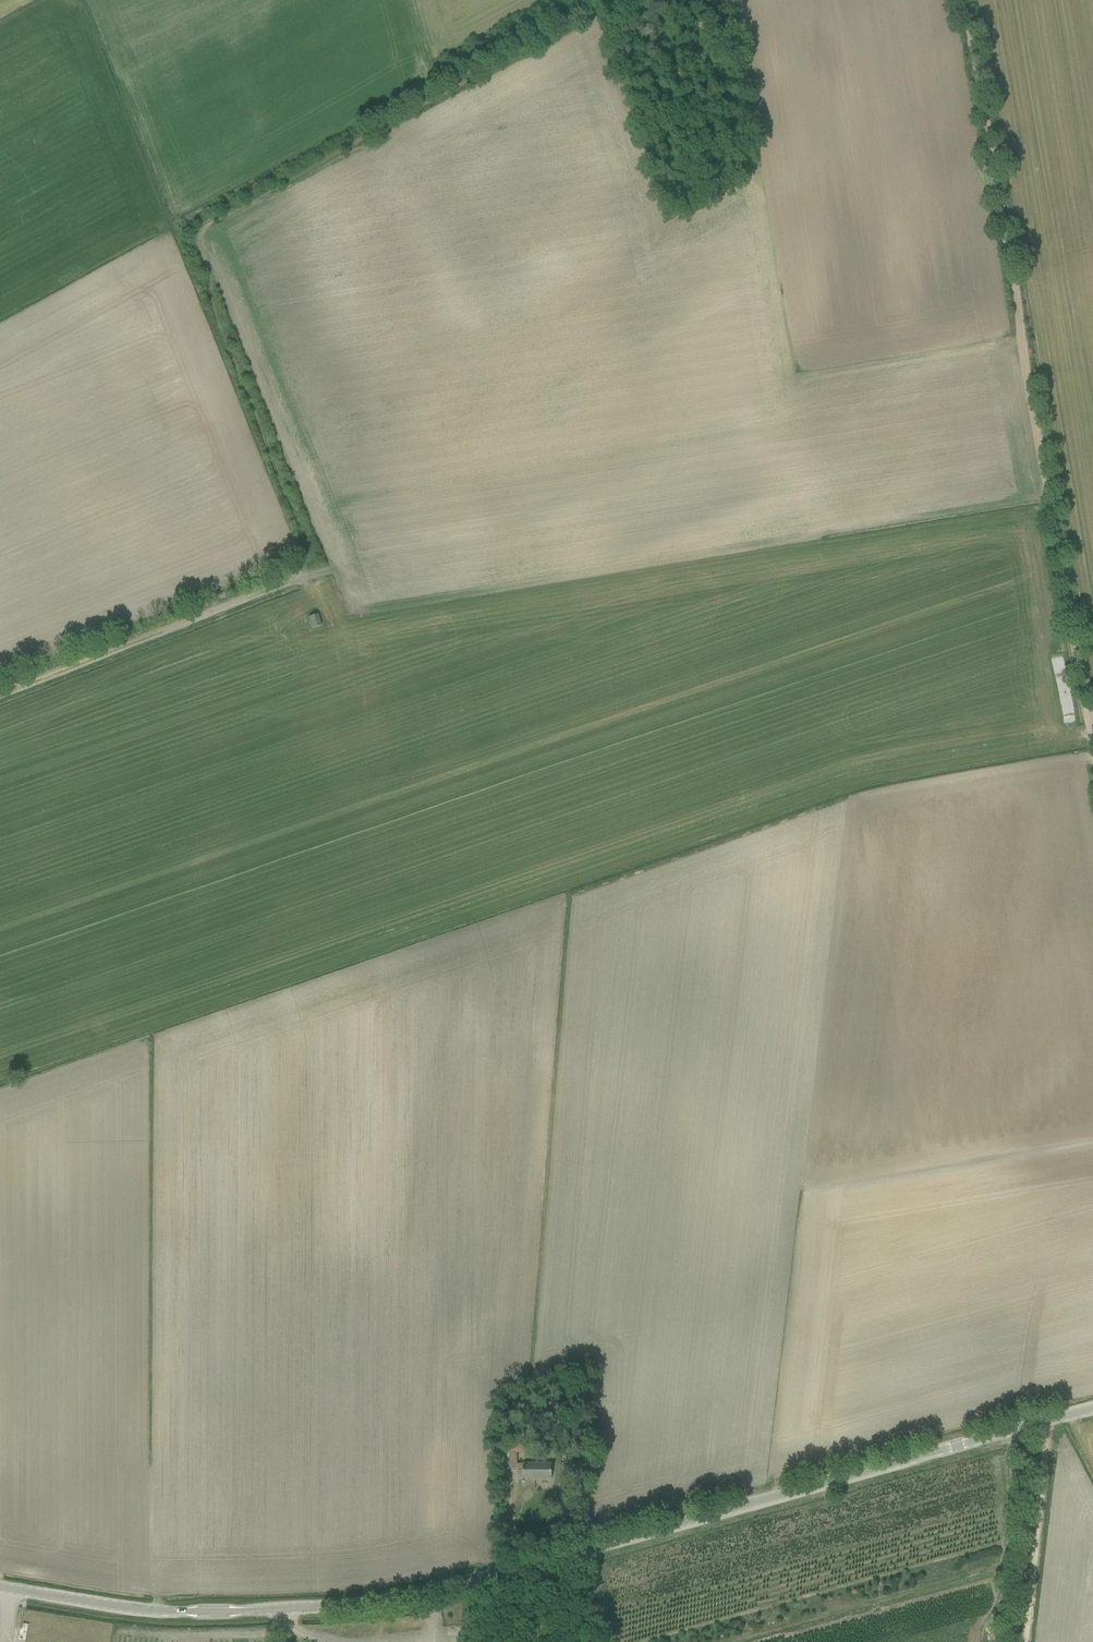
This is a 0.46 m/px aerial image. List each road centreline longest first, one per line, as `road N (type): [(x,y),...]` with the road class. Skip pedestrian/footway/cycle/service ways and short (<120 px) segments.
road 1 (tertiary): [(980,1439),(505,1569),(373,1595),(138,1607),(0,1580)]
road 2 (track): [(1092,741),(962,0)]
road 3 (track): [(1027,1641),(1042,1504)]

